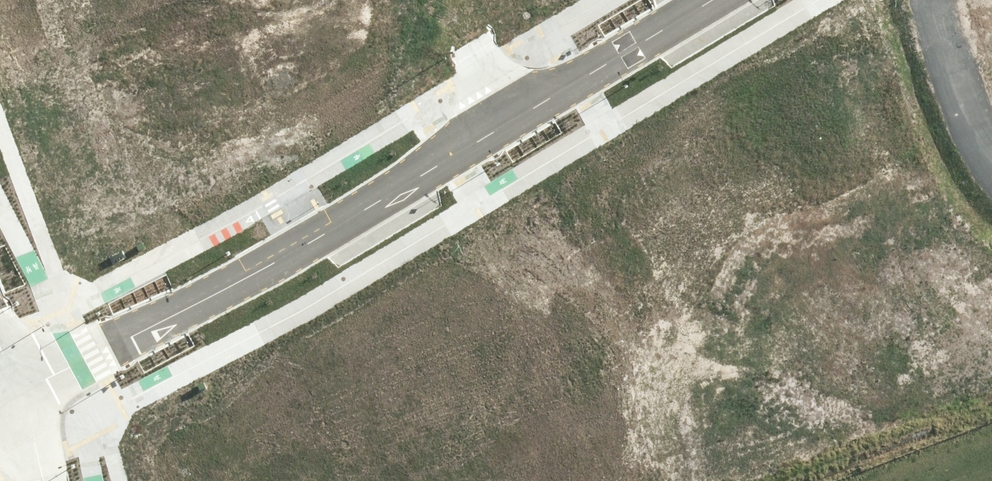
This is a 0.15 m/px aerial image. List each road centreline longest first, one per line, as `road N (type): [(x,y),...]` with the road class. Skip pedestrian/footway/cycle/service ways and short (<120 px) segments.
road 1 (residential): [(16,391),(367,209),(713,0)]
road 2 (track): [(991,156),(944,69),(926,0)]

